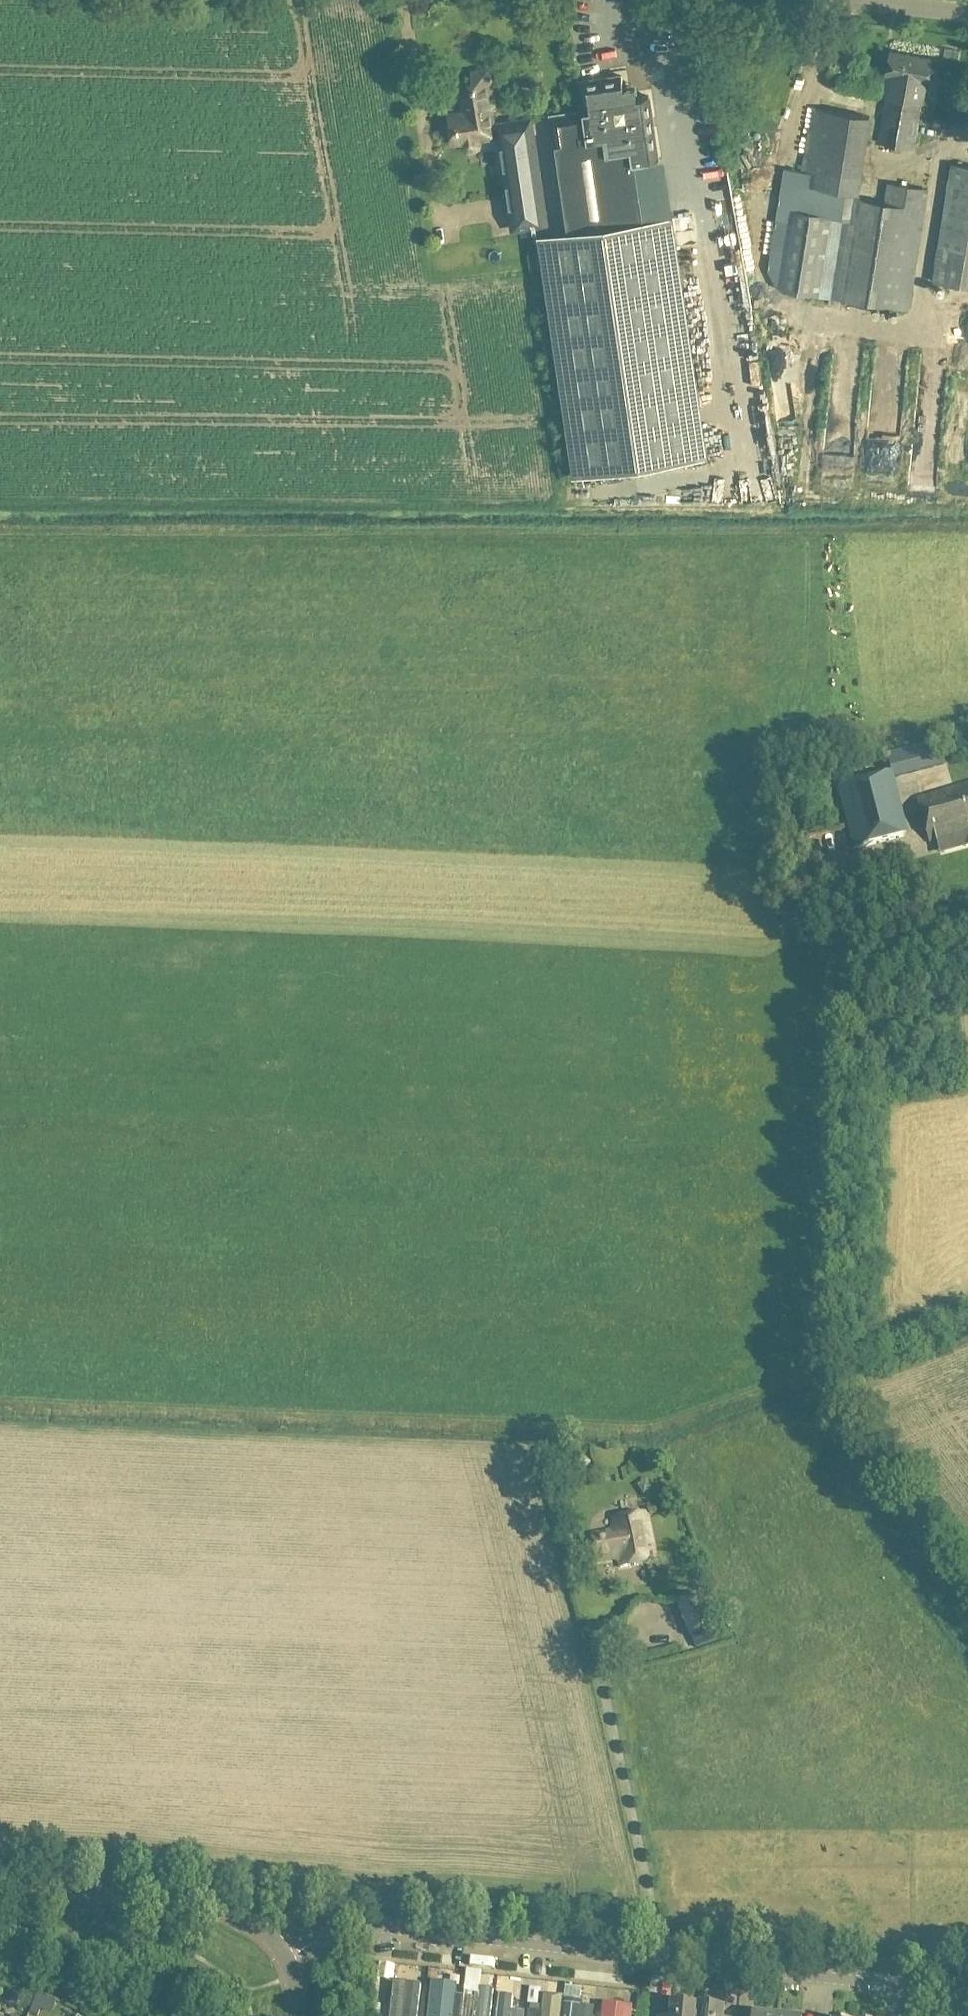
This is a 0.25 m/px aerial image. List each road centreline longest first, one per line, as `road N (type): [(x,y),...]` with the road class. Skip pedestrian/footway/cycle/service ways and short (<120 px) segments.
road 1 (track): [(967,1606),(829,1407),(817,1369),(840,942)]
road 2 (residential): [(967,1992),(365,1924),(284,1957)]
road 3 (tertiary): [(284,1957),(229,1912),(0,1883)]
road 4 (unclassified): [(967,16),(841,0)]

